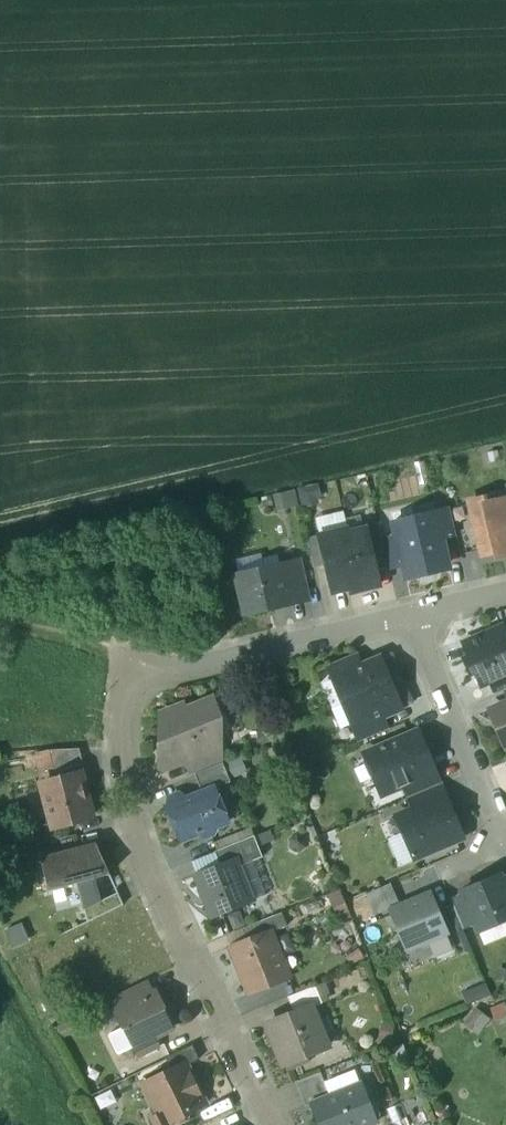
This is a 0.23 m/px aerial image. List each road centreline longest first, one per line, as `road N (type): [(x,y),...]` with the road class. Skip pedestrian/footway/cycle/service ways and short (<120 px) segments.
road 1 (residential): [(269,1124),(142,872),(124,779),(125,694),(183,664),(505,595)]

